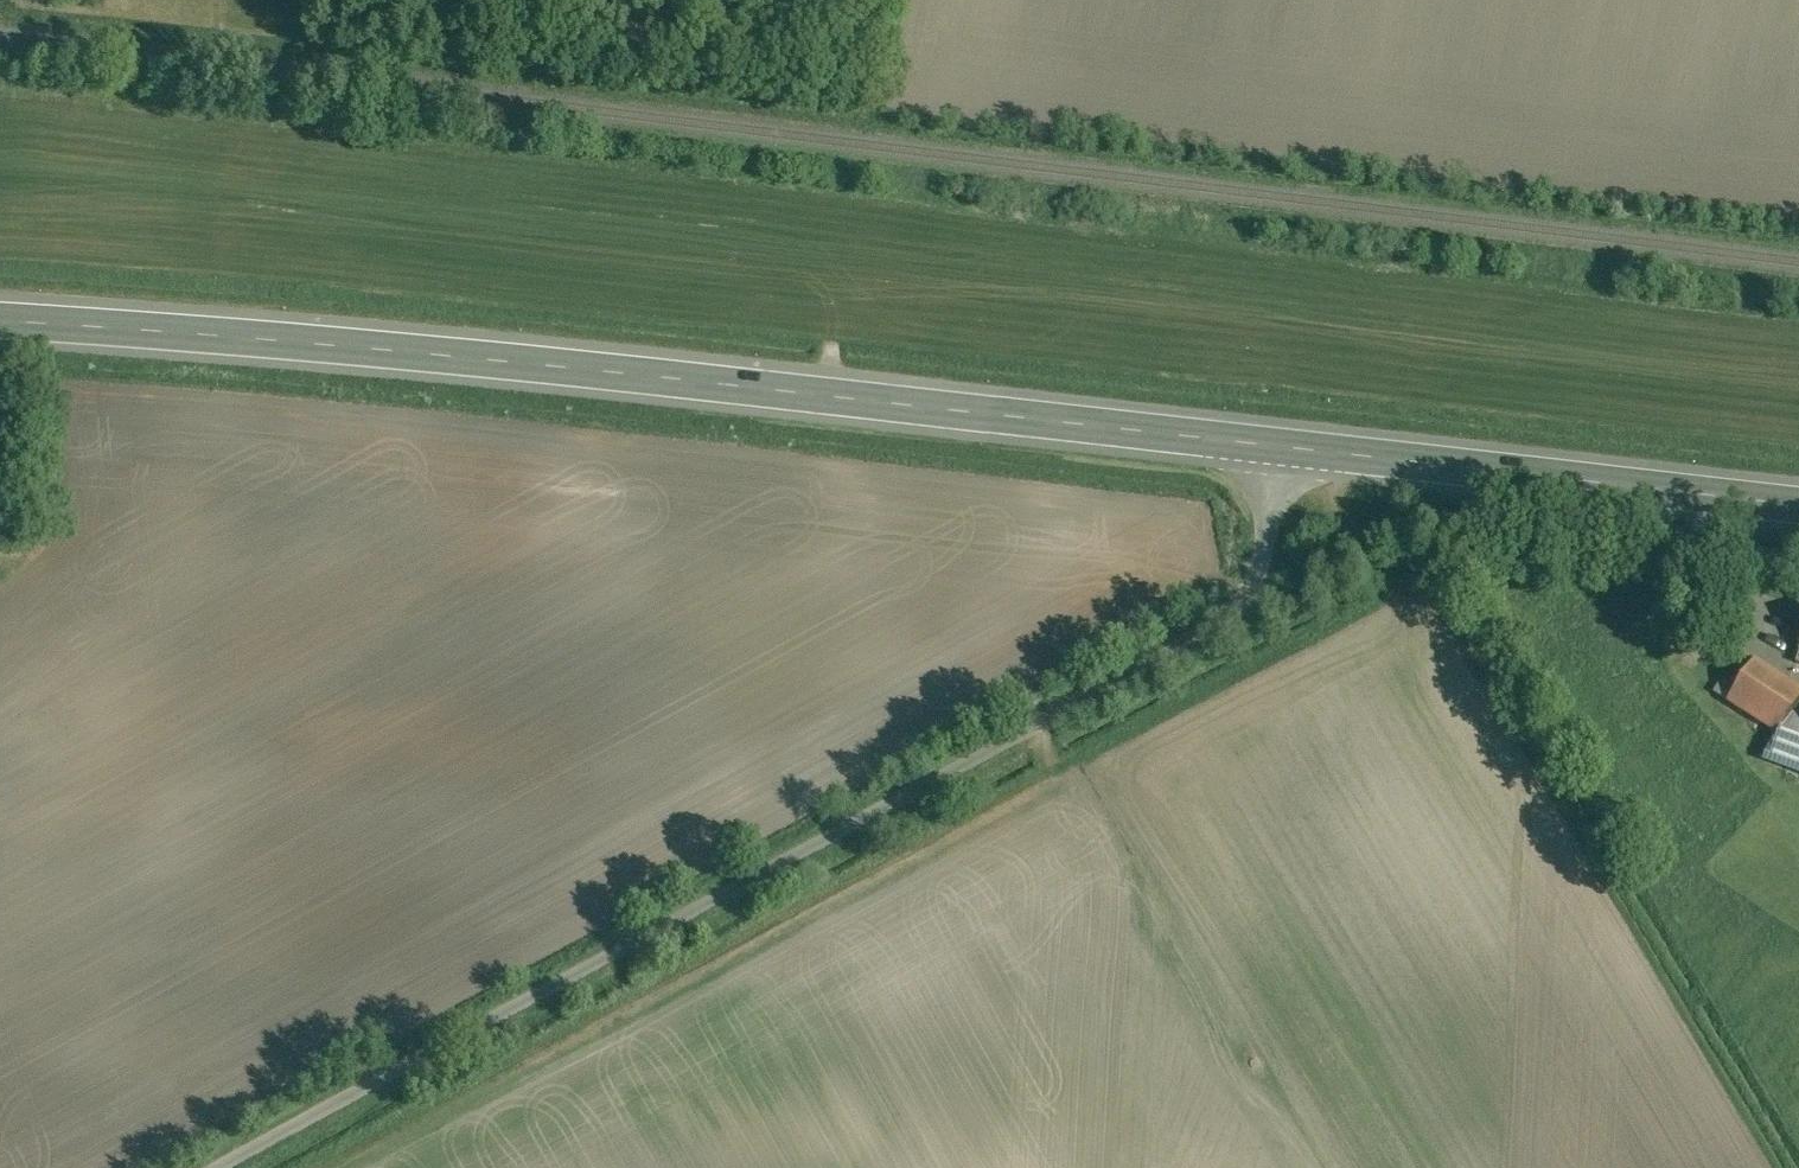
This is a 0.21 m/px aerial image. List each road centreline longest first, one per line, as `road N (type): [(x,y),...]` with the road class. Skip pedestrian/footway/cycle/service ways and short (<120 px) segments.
road 1 (unclassified): [(1275,445),(1259,548),(1200,616),(183,1167)]
road 2 (secondary): [(0,321),(789,390),(1275,445)]
road 3 (secondary): [(1275,445),(1798,504)]

